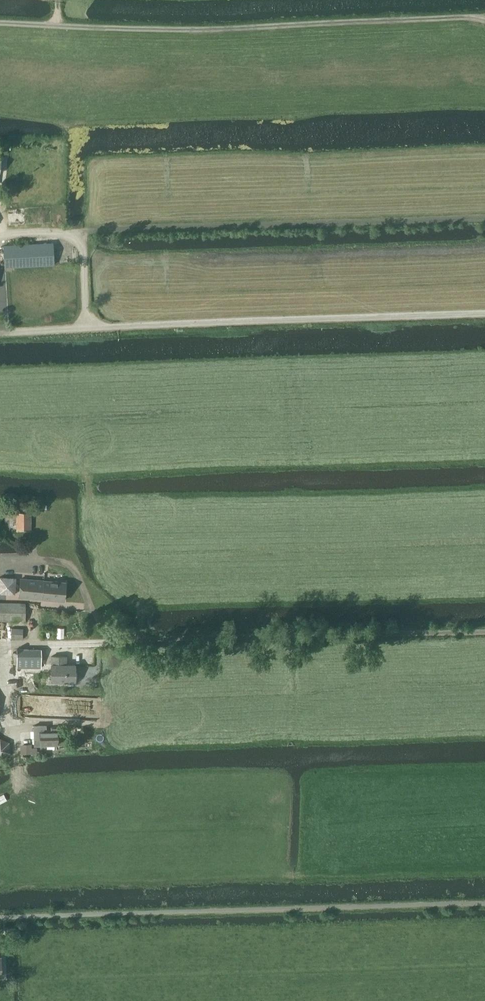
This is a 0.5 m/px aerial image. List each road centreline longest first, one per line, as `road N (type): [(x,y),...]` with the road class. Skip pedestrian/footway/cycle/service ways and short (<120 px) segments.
road 1 (unclassified): [(484,904),(0,918)]

